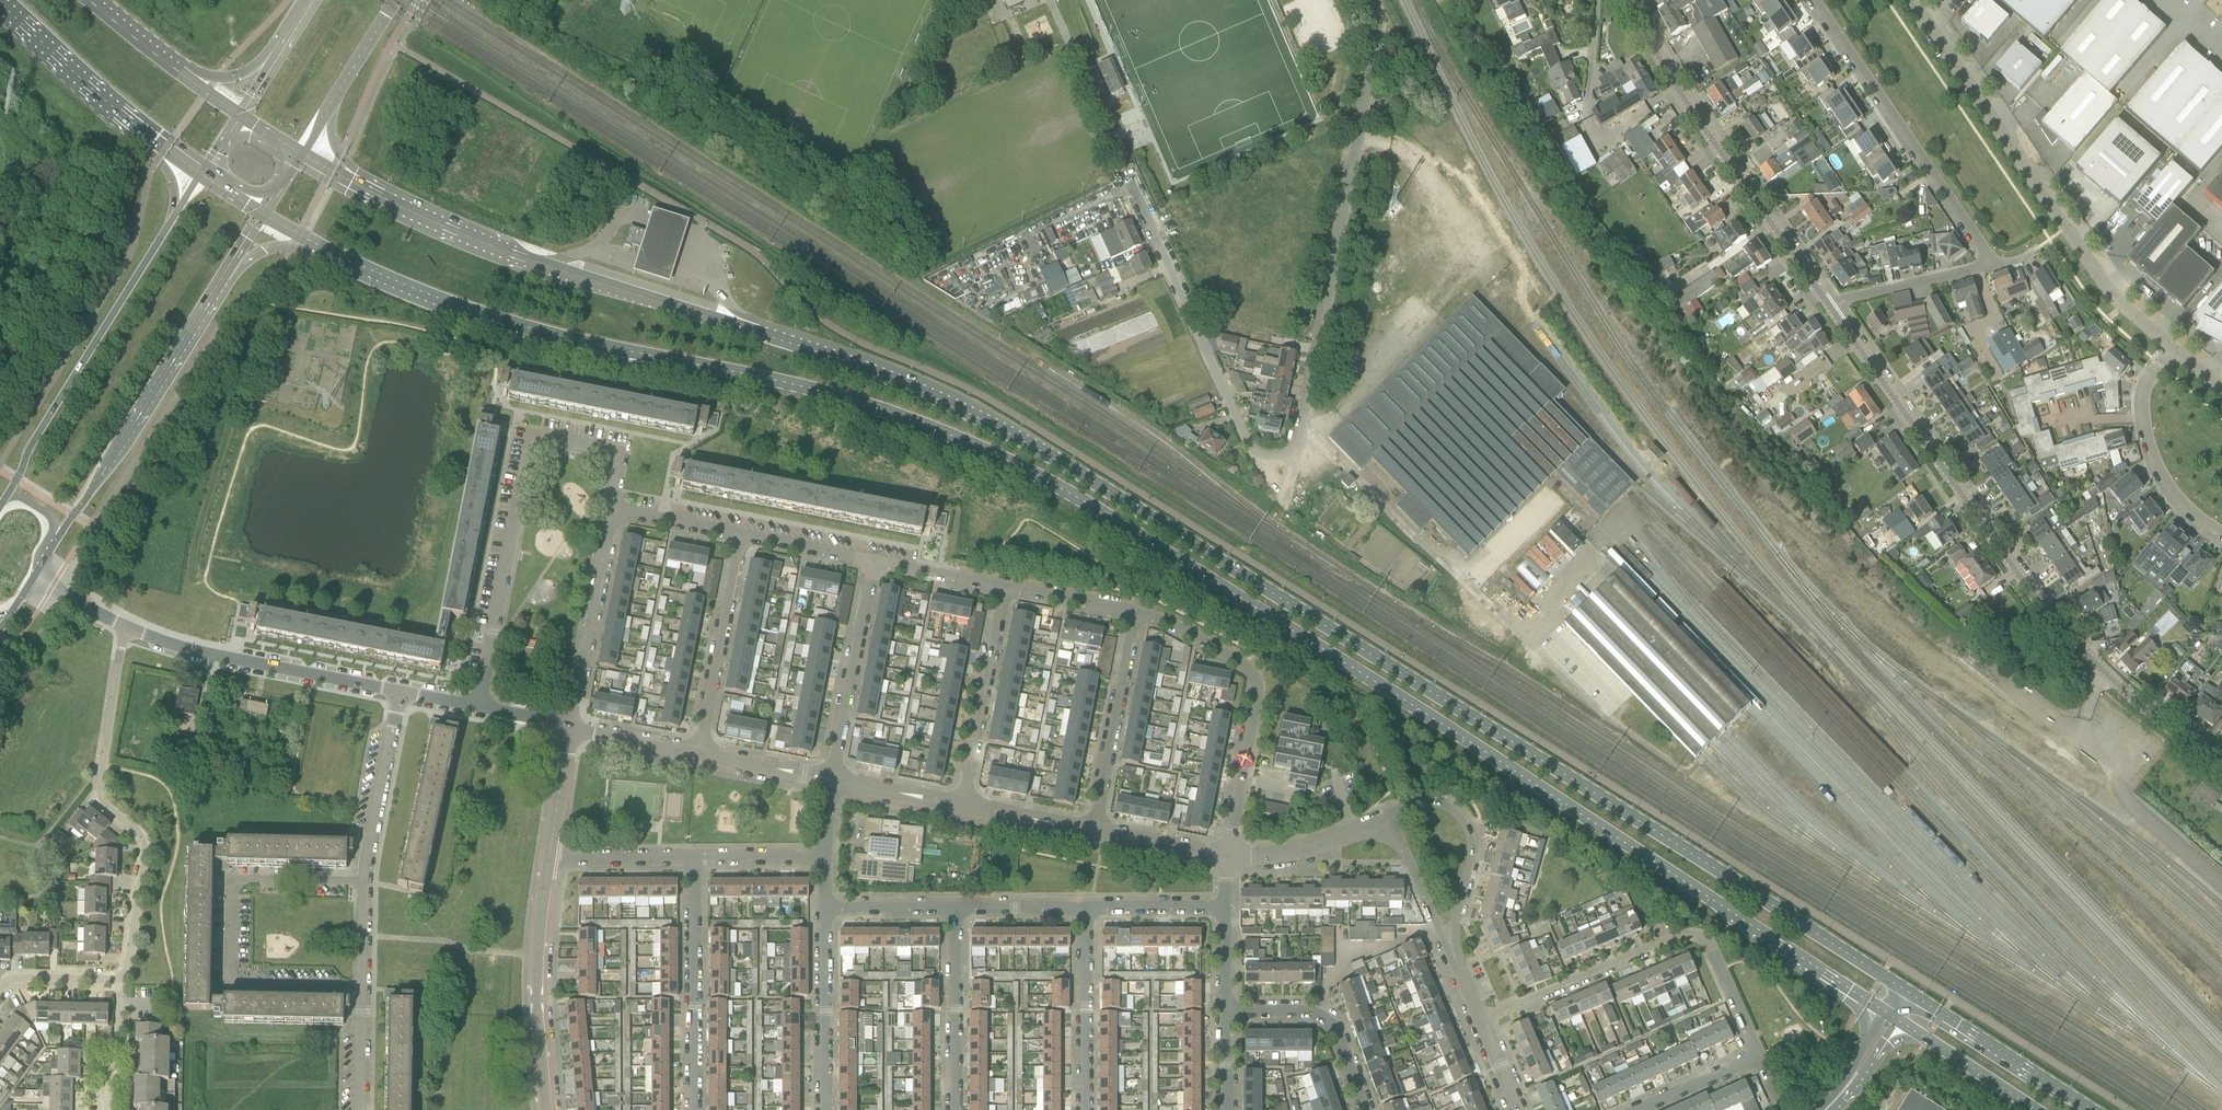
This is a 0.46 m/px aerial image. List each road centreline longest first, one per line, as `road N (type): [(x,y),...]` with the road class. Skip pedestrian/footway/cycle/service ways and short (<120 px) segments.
road 1 (secondary): [(332,252),(504,321),(824,392),(993,454),(1442,724),(1892,1017)]
road 2 (secondary): [(1908,992),(1013,436),(854,365),(528,260),(390,202)]
road 3 (unclassified): [(2221,767),(2158,720),(2047,613),(1832,311)]
road 4 (unclassified): [(1297,447),(1272,456),(1248,445),(1050,0)]
road 5 (unclassified): [(1297,447),(1379,29),(1375,0)]
road 6 (unclassified): [(1911,0),(2111,297),(2175,352)]
road 7 (residential): [(479,707),(534,437),(622,454),(611,511)]
road 8 (unclassified): [(1832,311),(1624,0)]
road 9 (residential): [(1761,1057),(1710,943),(1699,935),(1480,1019)]
road 10 (residential): [(364,988),(230,986),(232,881),(365,883)]
road 11 (residential): [(120,980),(133,958),(138,854),(100,796),(119,625)]
road 12 (tertiary): [(174,222),(5,499)]
road 13 (residential): [(1226,858),(1260,685),(1197,639),(1135,613)]
road 14 (residential): [(1812,0),(1990,265)]
road 15 (tertiary): [(58,539),(221,281)]
road 16 (unclassified): [(400,692),(194,653),(119,625)]
road 17 (unclassified): [(546,1109),(537,1001),(549,860)]
road 18 (residential): [(696,1109),(693,863)]
road 19 (residential): [(1449,959),(1466,876),(1461,822),(1442,804),(1422,800),(1387,815)]
road 20 (residential): [(833,781),(874,562)]
road 21 (unclassified): [(2221,536),(2173,495),(2151,451),(2145,387),(2175,352)]
road 22 (residential): [(1095,832),(1135,613)]
road 23 (residential): [(964,806),(1004,587)]
road 24 (residential): [(701,755),(740,536)]
road 25 (residential): [(611,511),(569,729)]
road 26 (secondary): [(2092,1109),(1908,992)]
road 27 (residential): [(1367,1109),(1326,1018),(1227,1012)]
road 28 (residential): [(365,883),(400,692)]
road 29 (residential): [(958,1109),(956,916)]
road 30 (residential): [(1091,1109),(1092,917)]
road 31 (residential): [(827,1109),(826,917)]
road 32 (secondary): [(1892,1017),(2036,1109)]
road 33 (residential): [(1226,858),(1304,852),(1387,815)]
road 34 (residential): [(1832,311),(1990,265)]
road 35 (secondary): [(0,2),(118,110)]
road 36 (residential): [(1387,815),(1449,959)]
road 37 (secondary): [(292,31),(236,78),(161,58)]
road 38 (residential): [(549,860),(693,863)]
road 39 (residential): [(874,562),(740,536)]
road 40 (residential): [(693,863),(829,864)]
road 41 (residential): [(956,916),(1092,917)]
road 42 (residential): [(701,755),(833,781)]
road 43 (residential): [(569,729),(701,755)]
road 44 (residential): [(1092,917),(1226,918)]
road 45 (residential): [(1095,832),(1226,858)]
road 46 (residential): [(964,806),(1095,832)]
road 47 (residential): [(1135,613),(1004,587)]
road 48 (residential): [(833,781),(964,806)]
road 49 (unclassified): [(549,860),(569,729)]
road 50 (residential): [(1004,587),(874,562)]
road 51 (residential): [(740,536),(611,511)]
road 52 (residential): [(1761,1057),(1641,1109)]
road 53 (residential): [(826,917),(956,916)]
road 54 (secondary): [(118,110),(169,176),(174,222)]
road 55 (residential): [(0,992),(11,979),(120,980)]
road 56 (secondary): [(332,104),(396,0)]
road 57 (residential): [(362,1109),(364,988)]
road 58 (residential): [(1599,0),(1585,120)]
road 59 (secondary): [(221,281),(270,249),(332,252)]
road 60 (secondary): [(390,202),(341,156),(332,104)]

